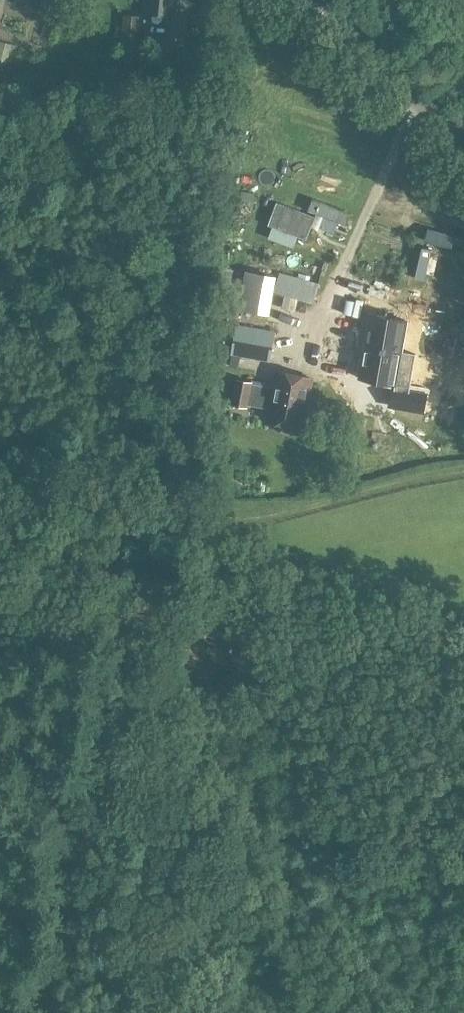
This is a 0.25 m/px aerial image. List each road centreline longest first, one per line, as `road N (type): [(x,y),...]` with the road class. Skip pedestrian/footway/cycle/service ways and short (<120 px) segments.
road 1 (track): [(166,1012),(181,780),(198,663),(223,576),(224,505)]
road 2 (track): [(224,505),(295,504),(463,468)]
road 3 (track): [(0,496),(224,505)]
road 4 (unclassified): [(463,144),(322,0)]

